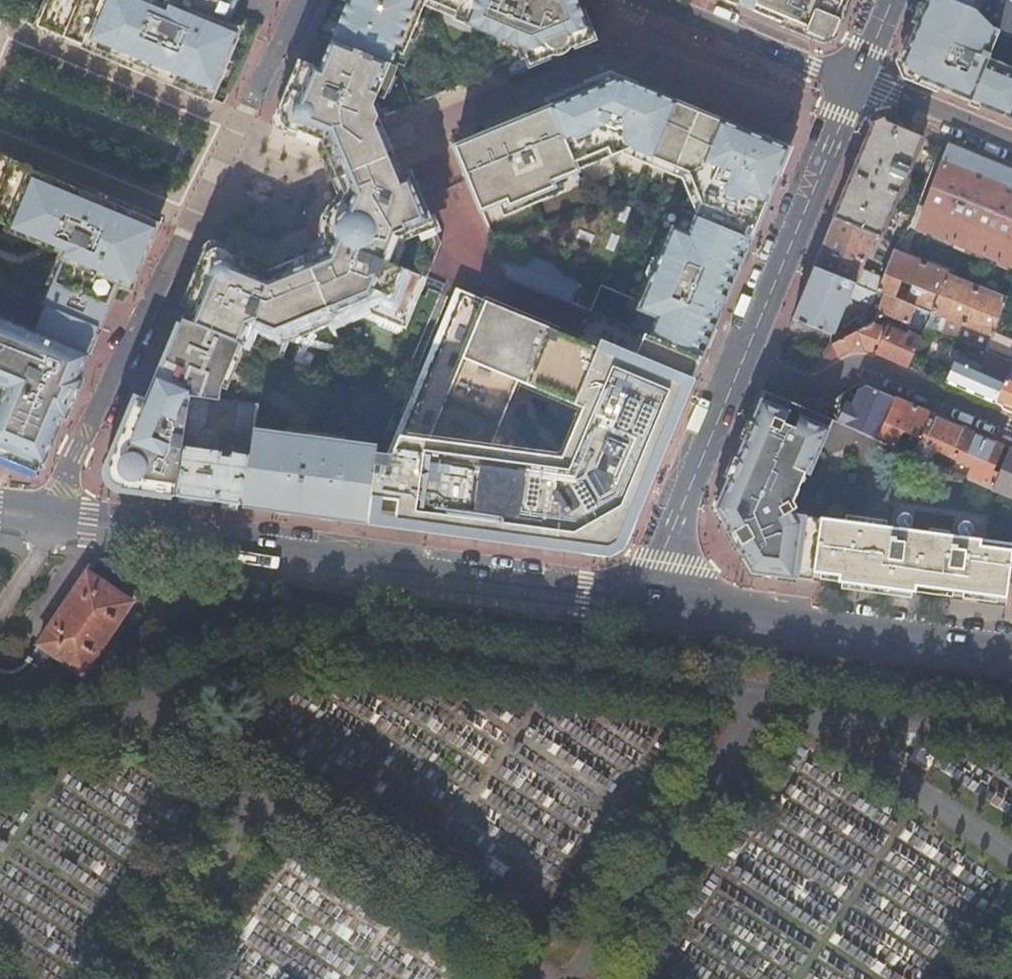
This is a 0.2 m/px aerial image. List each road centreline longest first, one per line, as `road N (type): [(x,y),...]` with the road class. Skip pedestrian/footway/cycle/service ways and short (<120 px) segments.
road 1 (secondary): [(643,602),(58,520)]
road 2 (secondary): [(1011,651),(643,602)]
road 3 (residential): [(182,227),(63,480),(58,520)]
road 4 (secondary): [(744,360),(857,81)]
road 5 (residential): [(1011,426),(866,363),(808,386),(744,360)]
road 6 (secondary): [(643,602),(744,360)]
road 7 (residential): [(653,0),(857,81)]
road 8 (residential): [(857,81),(1011,141)]
road 9 (residential): [(304,0),(248,116)]

